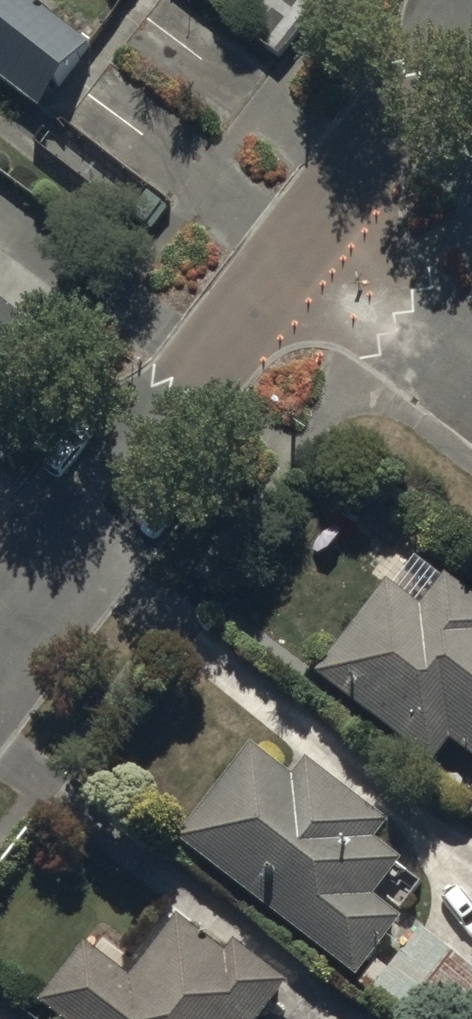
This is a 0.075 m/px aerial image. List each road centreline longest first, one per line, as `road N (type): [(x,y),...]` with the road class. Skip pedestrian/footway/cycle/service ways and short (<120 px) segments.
road 1 (residential): [(0,643),(309,240)]
road 2 (residential): [(309,240),(471,30)]
road 3 (residential): [(309,240),(471,366)]

